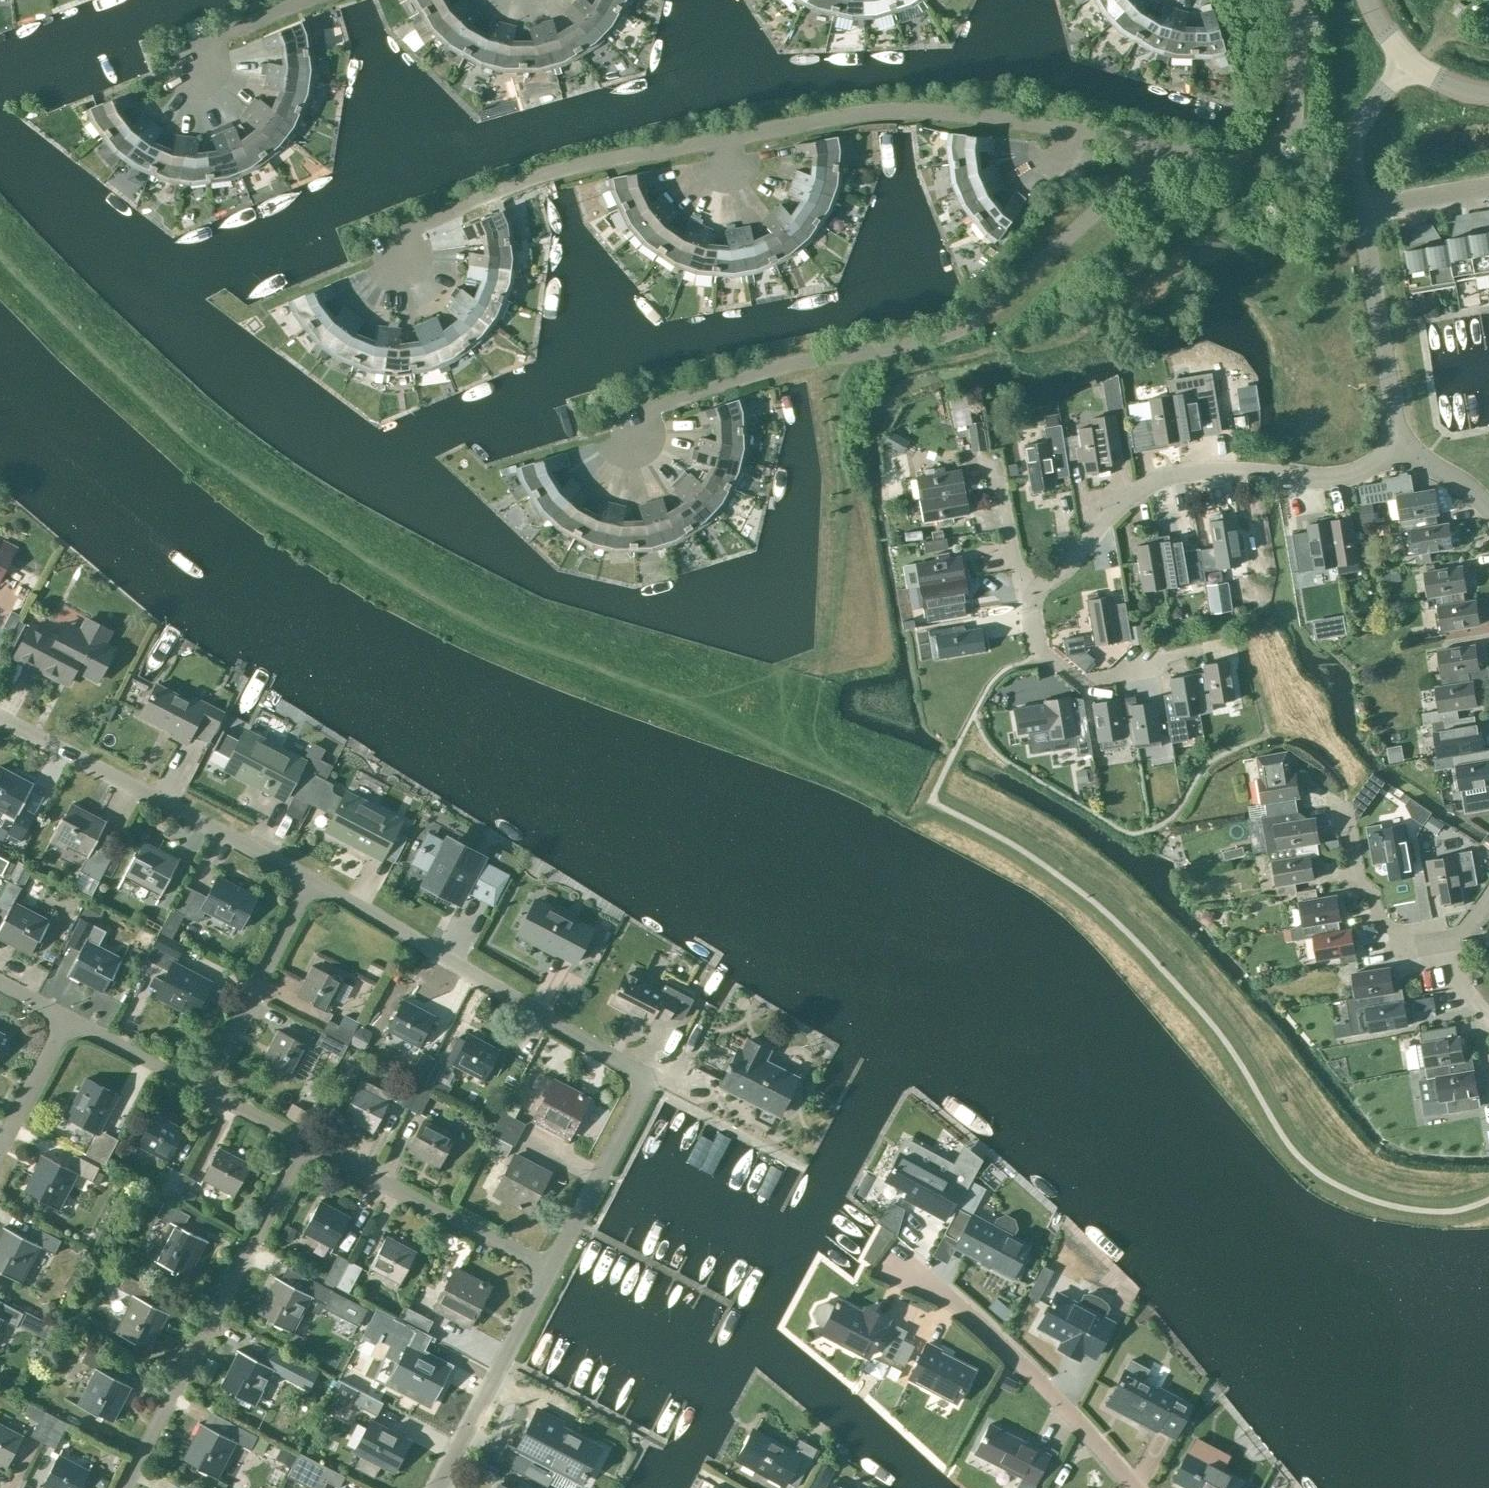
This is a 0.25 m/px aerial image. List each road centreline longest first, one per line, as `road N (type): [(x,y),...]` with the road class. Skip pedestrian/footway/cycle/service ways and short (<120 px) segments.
road 1 (residential): [(374,250),(474,202),(599,159),(840,114),(1009,118),(1127,134),(1161,157)]
road 2 (residential): [(620,421),(778,371),(962,330),(1161,157)]
road 3 (residential): [(560,1261),(649,1089),(641,1066),(315,879)]
road 4 (residential): [(1035,594),(1115,508),(1155,480),(1215,470),(1328,479),(1400,452)]
road 5 (residential): [(130,1487),(315,1131)]
road 6 (residential): [(315,879),(0,717)]
road 7 (residential): [(1131,1487),(1024,1358),(961,1303),(904,1267)]
road 8 (residential): [(560,1261),(315,1131)]
road 9 (residential): [(1161,157),(1248,161),(1272,150),(1296,102),(1300,0)]
road 10 (residential): [(440,1487),(560,1261)]
road 11 (residential): [(1400,452),(1360,208)]
road 12 (residential): [(1202,652),(1080,683),(1038,649),(1035,594)]
road 13 (residential): [(212,1078),(315,879)]
road 14 (residential): [(1345,806),(1358,880),(1401,948),(1451,939)]
road 15 (unclassified): [(1360,208),(1355,134),(1408,60)]
road 16 (residential): [(0,1153),(72,1014)]
road 17 (residential): [(212,1078),(72,1014)]
road 18 (residential): [(190,49),(320,0)]
road 19 (residential): [(1488,186),(1360,208)]
road 20 (residential): [(1035,594),(1015,560),(999,476)]

